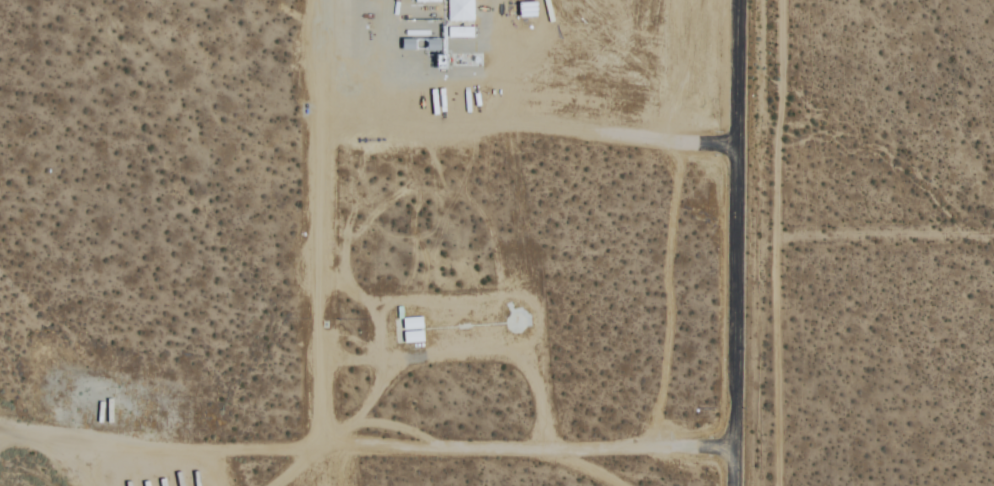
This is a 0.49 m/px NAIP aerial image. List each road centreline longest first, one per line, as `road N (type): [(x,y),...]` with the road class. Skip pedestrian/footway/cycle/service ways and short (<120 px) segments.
road 1 (track): [(211,452),(683,452),(735,430)]
road 2 (residential): [(779,485),(783,0)]
road 3 (track): [(322,452),(317,0)]

